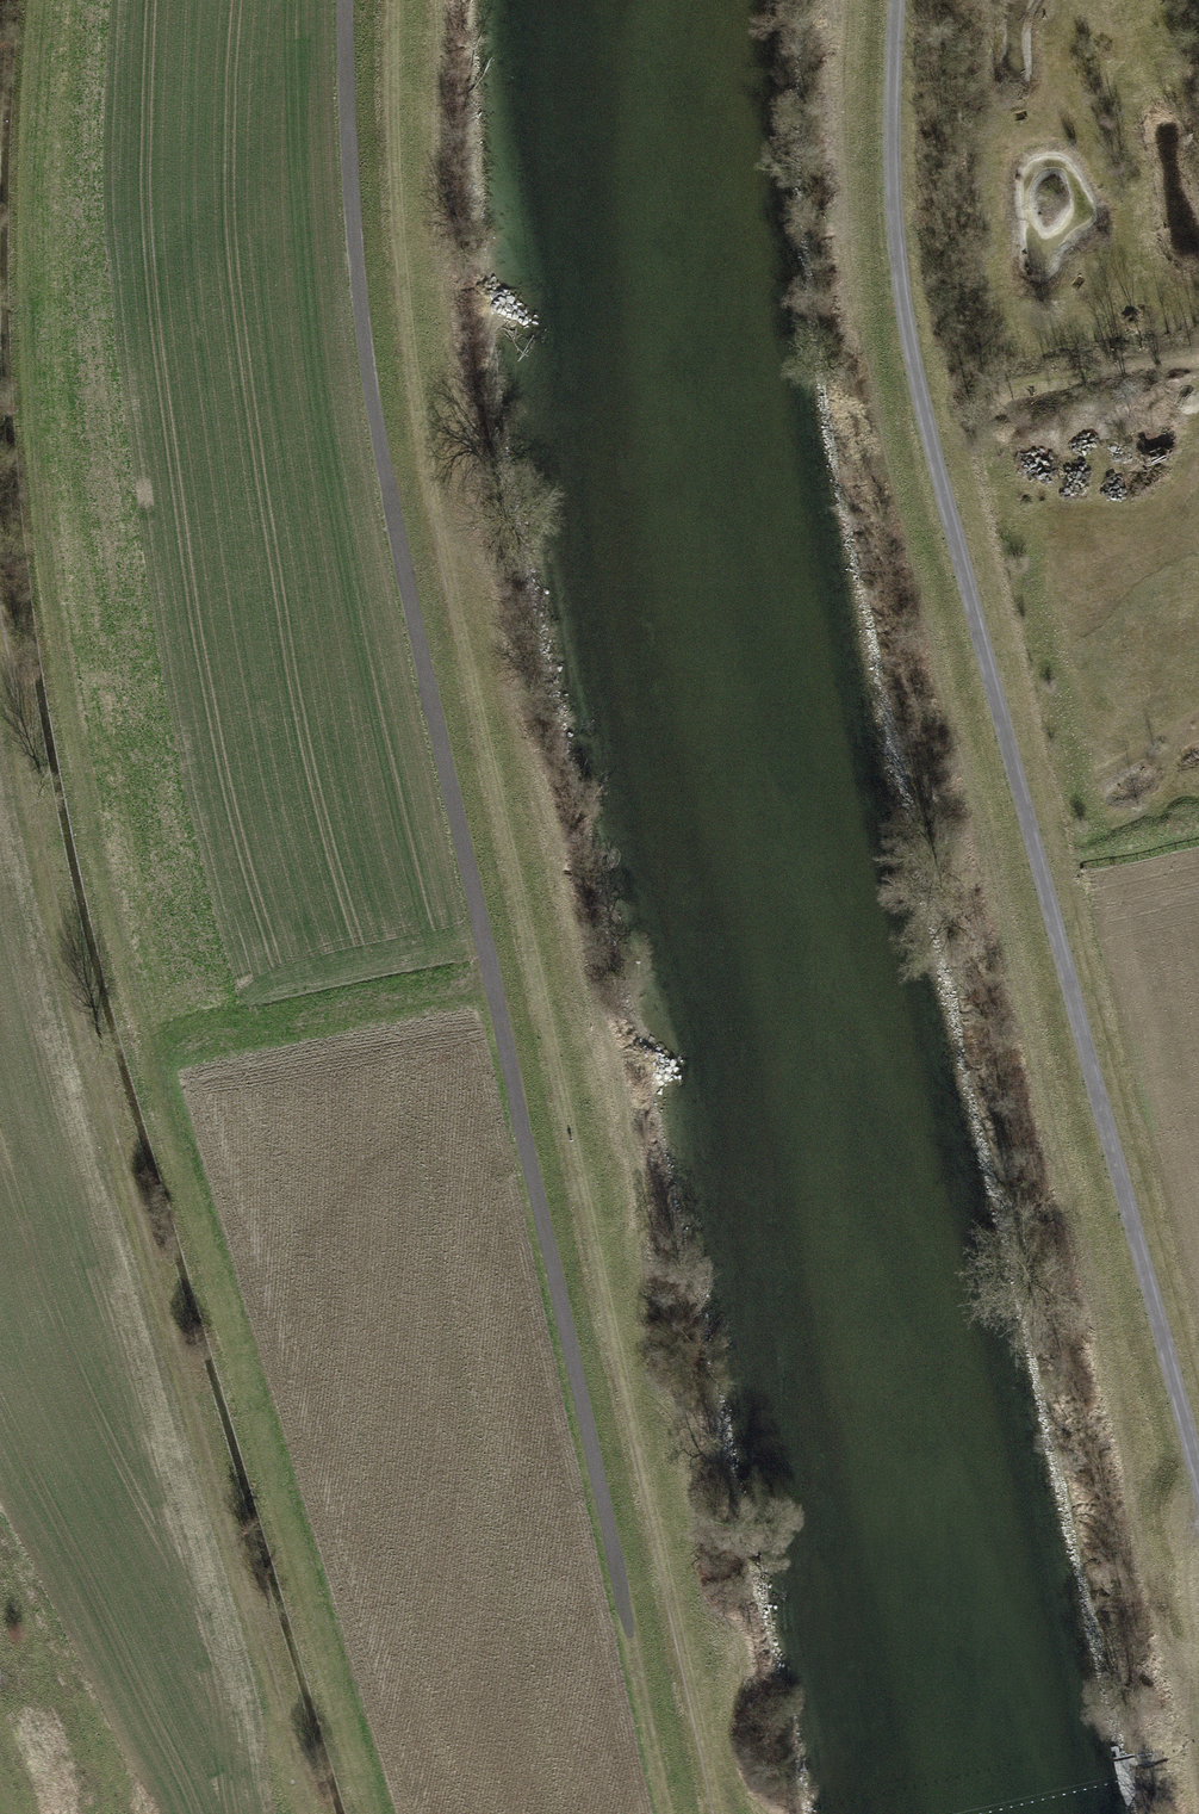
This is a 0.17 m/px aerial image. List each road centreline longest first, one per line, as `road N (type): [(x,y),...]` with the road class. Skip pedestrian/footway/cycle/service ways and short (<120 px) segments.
road 1 (track): [(847,0),(852,250),(928,705),(1002,940),(1169,1728),(1181,1531),(1198,1496)]
road 2 (track): [(346,0),(367,406),(499,1066),(666,1813)]
road 3 (track): [(399,0),(429,456),(717,1813)]
road 4 (track): [(897,0),(894,221),(922,407),(1198,1479)]
road 5 (track): [(0,611),(123,1181),(279,1738)]

